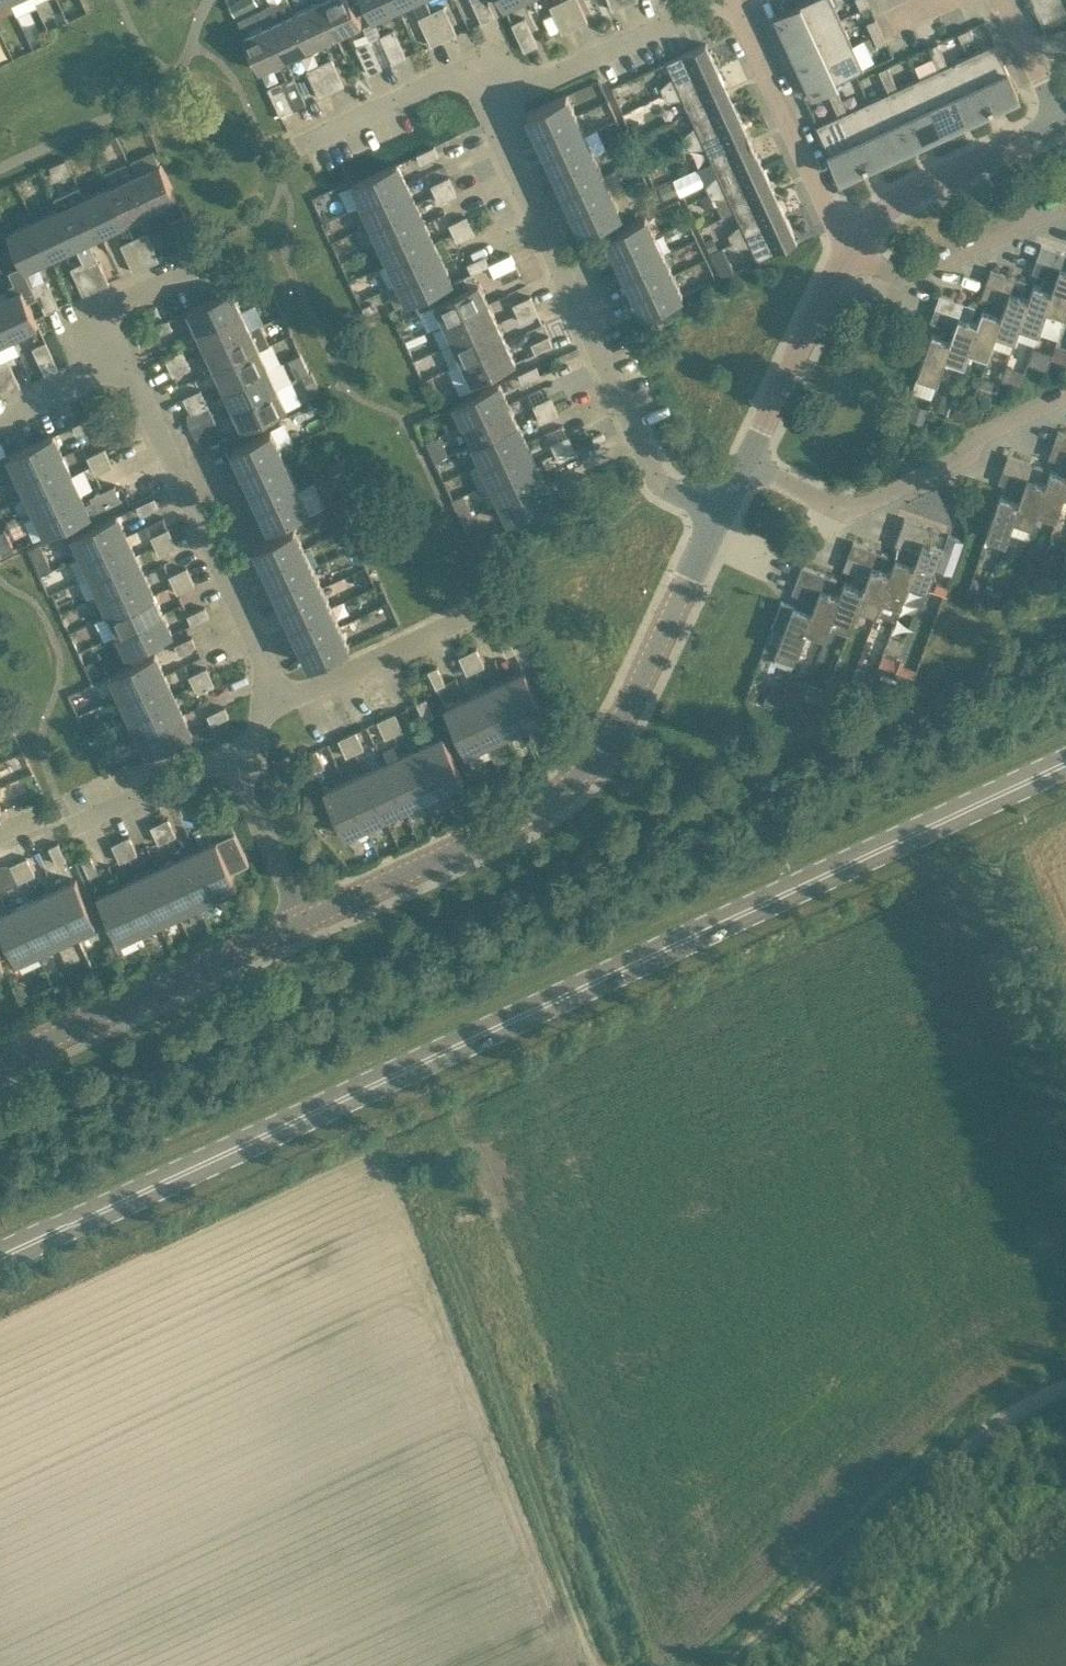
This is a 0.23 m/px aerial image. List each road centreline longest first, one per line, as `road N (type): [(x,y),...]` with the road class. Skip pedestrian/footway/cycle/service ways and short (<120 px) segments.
road 1 (primary): [(0,1258),(1065,763)]
road 2 (unclassified): [(306,920),(518,821),(606,751),(720,512)]
road 3 (residential): [(720,512),(666,485),(481,106)]
road 4 (track): [(726,1665),(961,1458),(1022,1414)]
road 5 (residential): [(282,698),(127,361)]
road 6 (residential): [(745,466),(844,510),(960,458),(973,436),(1065,392)]
road 7 (unclassified): [(306,920),(0,1062)]
road 8 (residential): [(851,245),(729,0)]
road 9 (residential): [(481,106),(712,0)]
road 10 (unclassified): [(851,245),(895,198),(1060,119)]
road 11 (unclassified): [(745,466),(851,245)]
road 12 (residential): [(851,245),(902,279),(1065,202)]
road 13 (residential): [(282,698),(488,610)]
road 14 (residential): [(481,106),(463,67),(309,137)]
road 15 (residential): [(306,920),(228,757)]
road 16 (residential): [(84,824),(228,757)]
road 17 (residential): [(127,361),(103,311),(195,269)]
road 18 (residential): [(0,420),(127,361)]
road 19 (track): [(1065,1025),(1016,903)]

